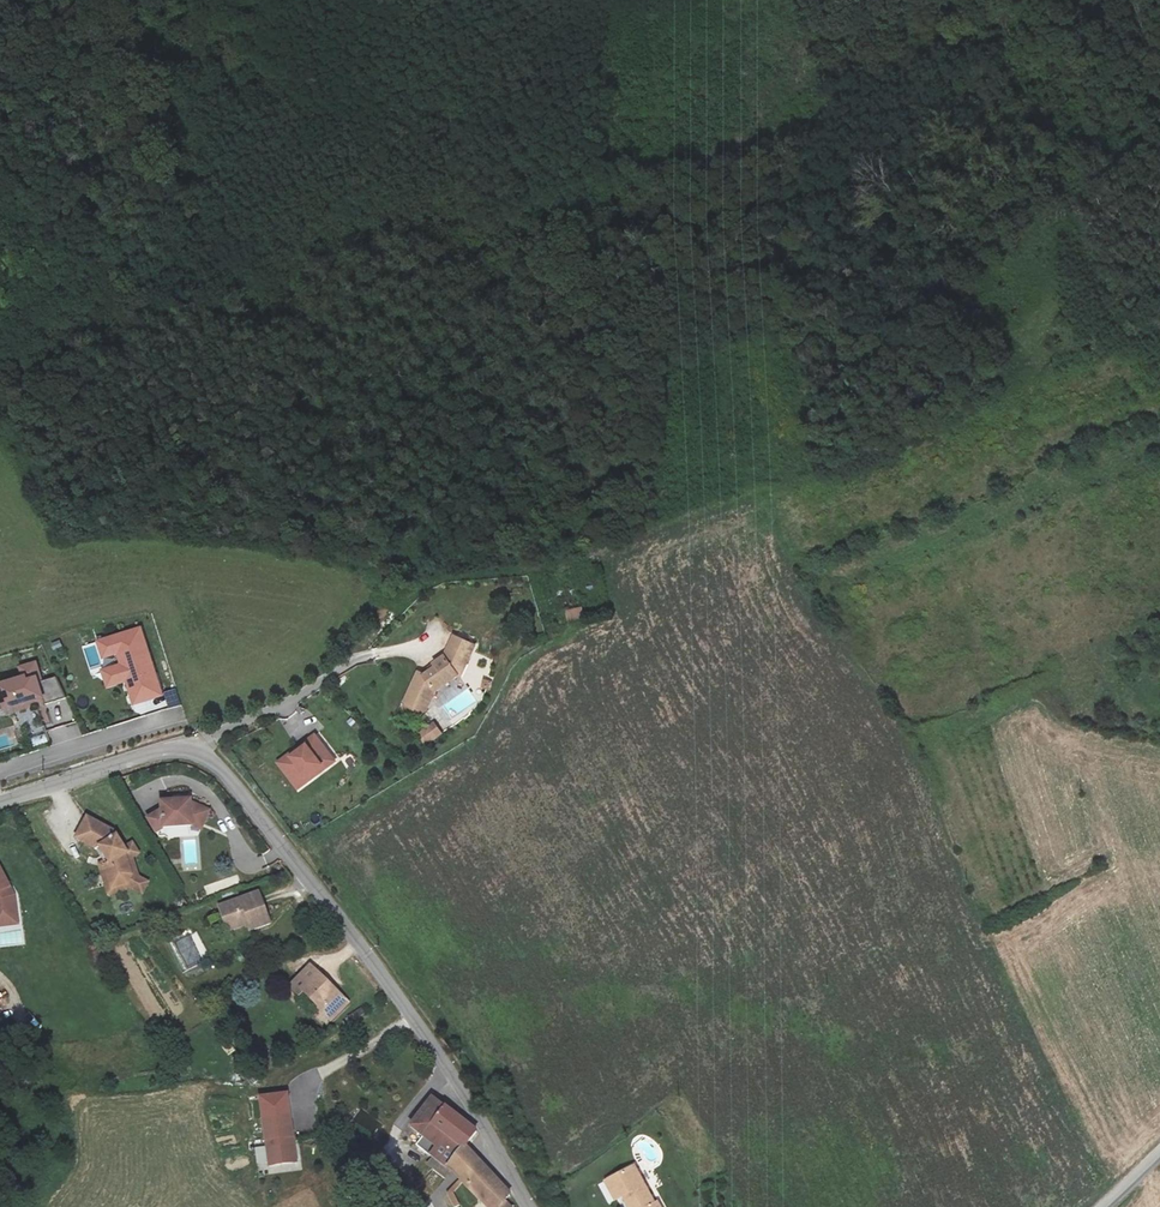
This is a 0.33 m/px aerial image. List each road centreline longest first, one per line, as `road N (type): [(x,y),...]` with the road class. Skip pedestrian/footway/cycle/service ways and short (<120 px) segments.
road 1 (unclassified): [(532,1206),(396,990),(225,773),(197,752),(163,752),(0,802)]
road 2 (track): [(197,752),(357,657)]

